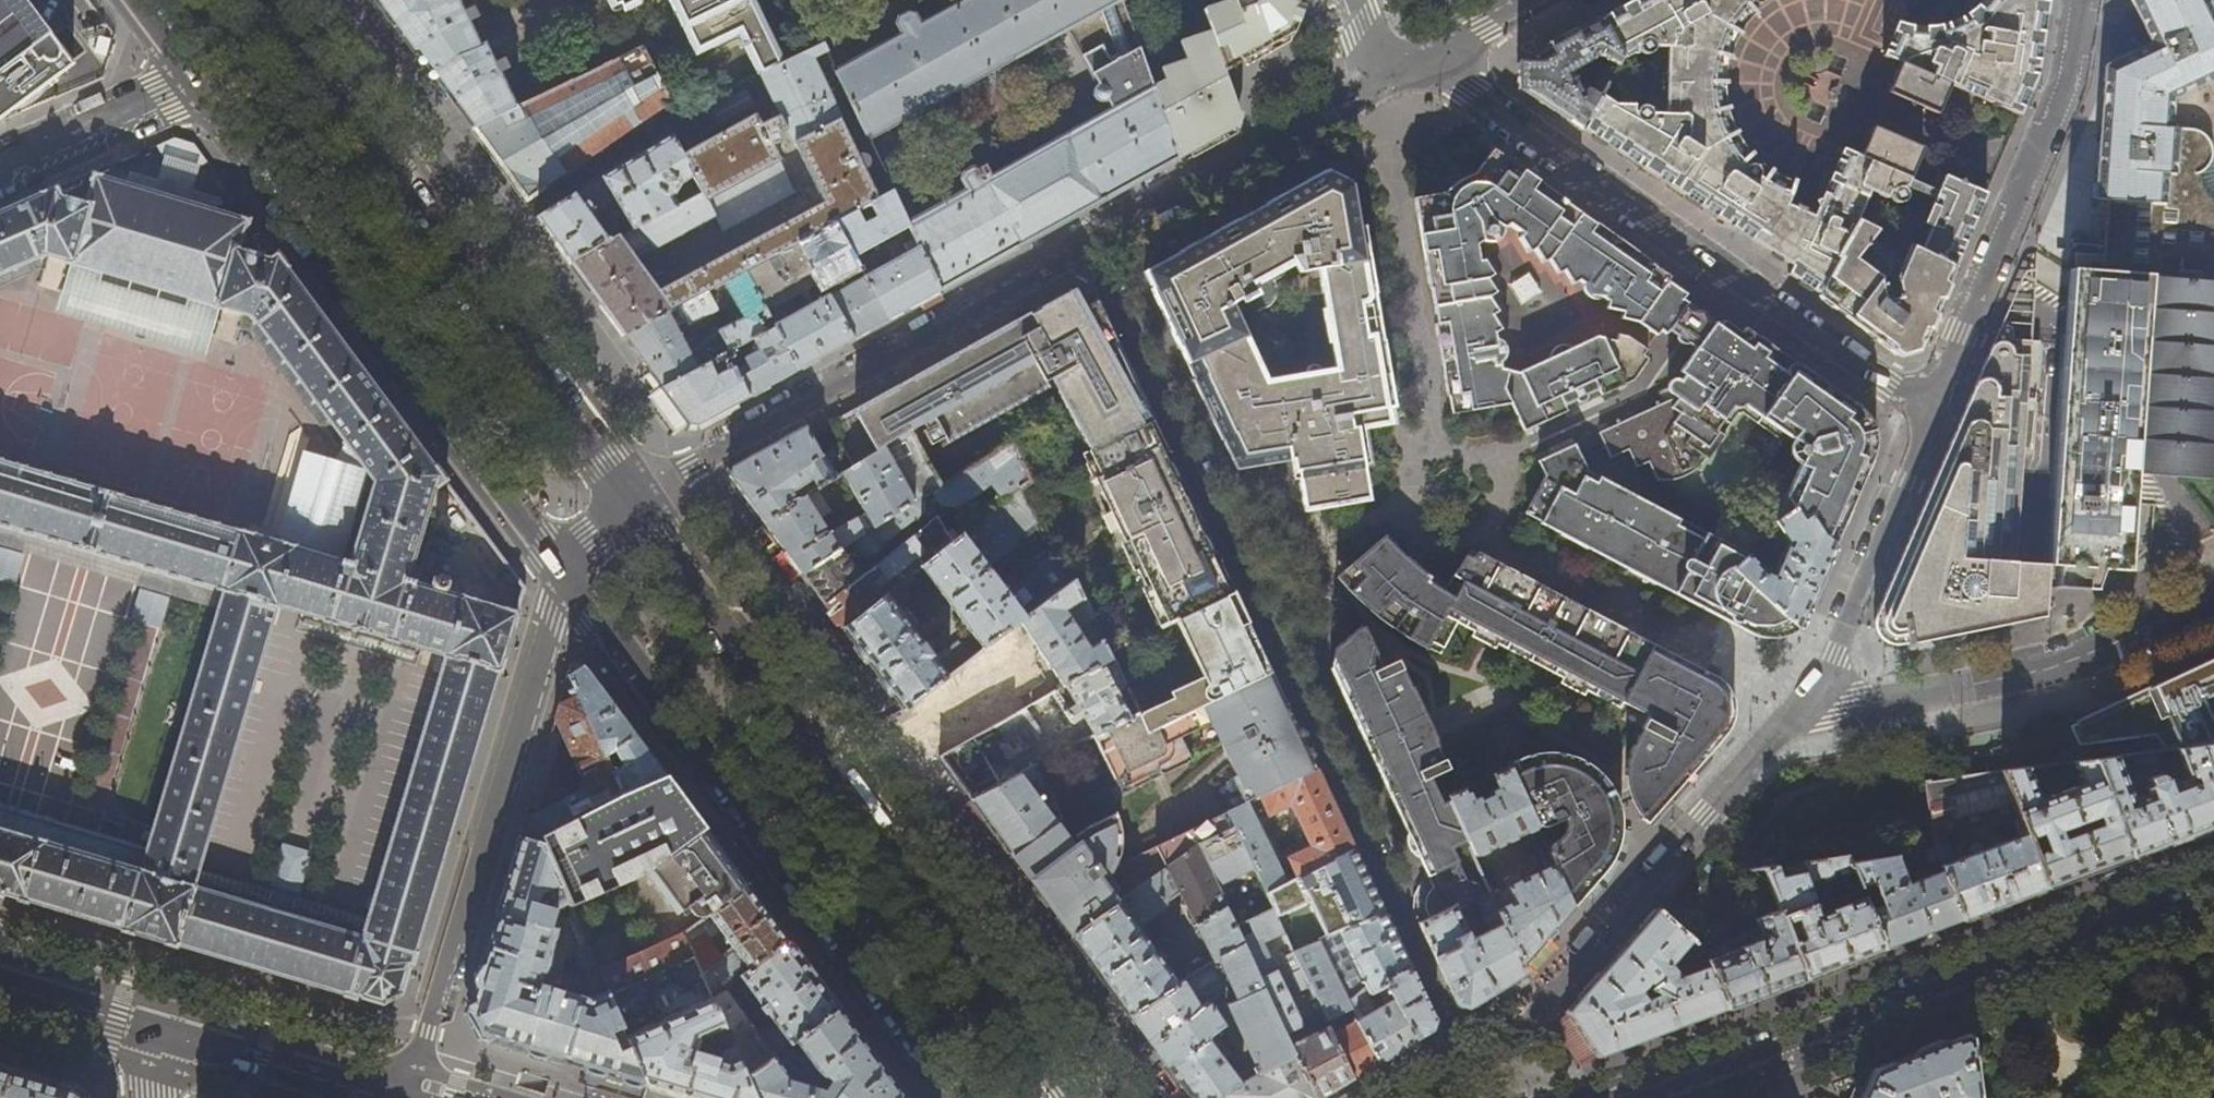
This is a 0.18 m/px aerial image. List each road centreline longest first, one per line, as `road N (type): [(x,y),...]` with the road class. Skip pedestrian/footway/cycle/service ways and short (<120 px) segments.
road 1 (residential): [(1084,248),(1469,1064)]
road 2 (primary): [(1077,1097),(631,499)]
road 3 (primary): [(564,571),(964,1097)]
road 4 (primary): [(2213,876),(1622,1097)]
road 5 (residential): [(1937,413),(1731,279),(1428,54)]
road 6 (primary): [(631,499),(261,0)]
road 7 (primary): [(195,82),(564,571)]
road 8 (residential): [(564,571),(412,1097)]
road 9 (residential): [(631,499),(1084,248)]
road 10 (residential): [(1816,695),(1527,1023),(1469,1064)]
road 11 (residential): [(2083,0),(2070,89),(1937,413)]
road 12 (residential): [(1816,695),(1840,708),(2054,668),(2213,595)]
road 13 (residential): [(1937,413),(1816,695)]
road 14 (primary): [(171,1032),(392,1097)]
road 15 (residential): [(195,82),(0,175)]
road 16 (primary): [(0,980),(171,1032)]

